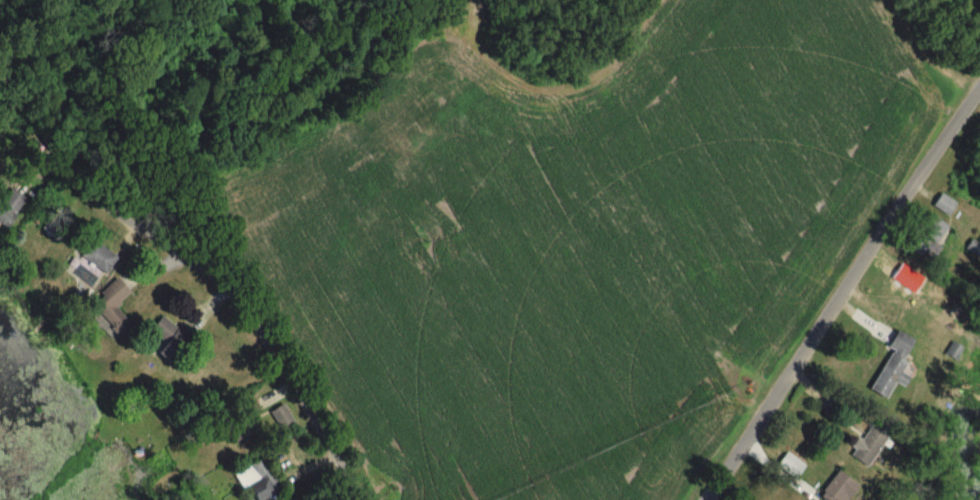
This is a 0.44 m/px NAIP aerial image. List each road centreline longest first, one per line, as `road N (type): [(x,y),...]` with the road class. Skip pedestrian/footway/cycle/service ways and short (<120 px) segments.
road 1 (residential): [(705,499),(979,86)]
road 2 (residential): [(161,239),(238,300),(364,499)]

